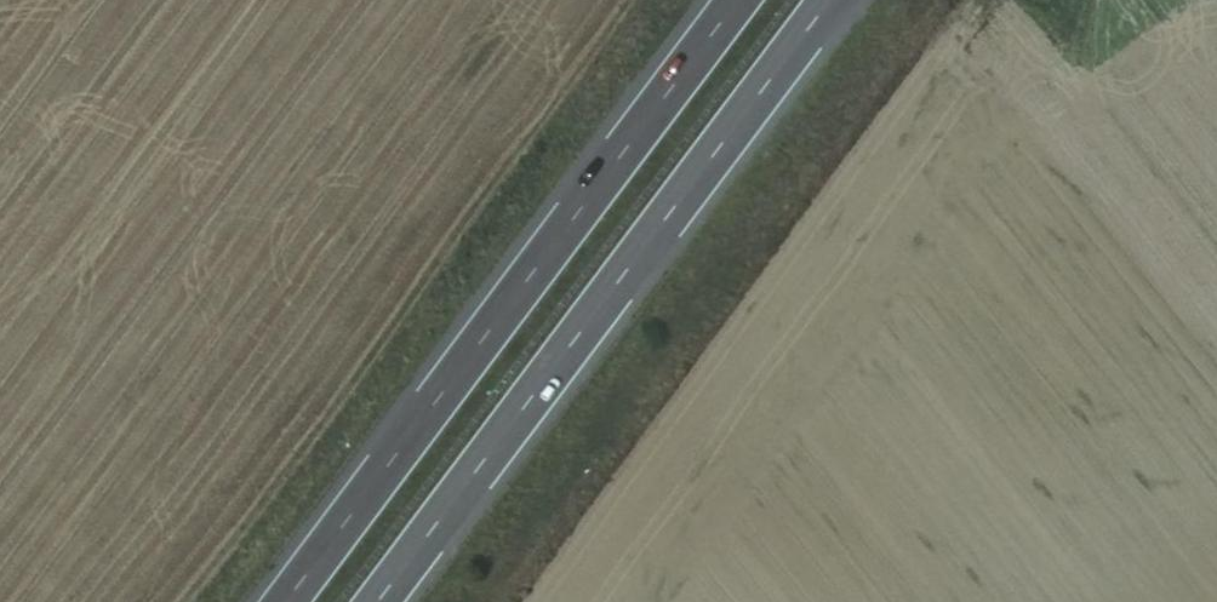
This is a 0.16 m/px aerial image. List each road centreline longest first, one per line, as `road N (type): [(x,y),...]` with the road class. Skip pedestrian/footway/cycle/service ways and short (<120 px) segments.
road 1 (motorway): [(381,601),(832,0)]
road 2 (motorway): [(726,0),(275,601)]

